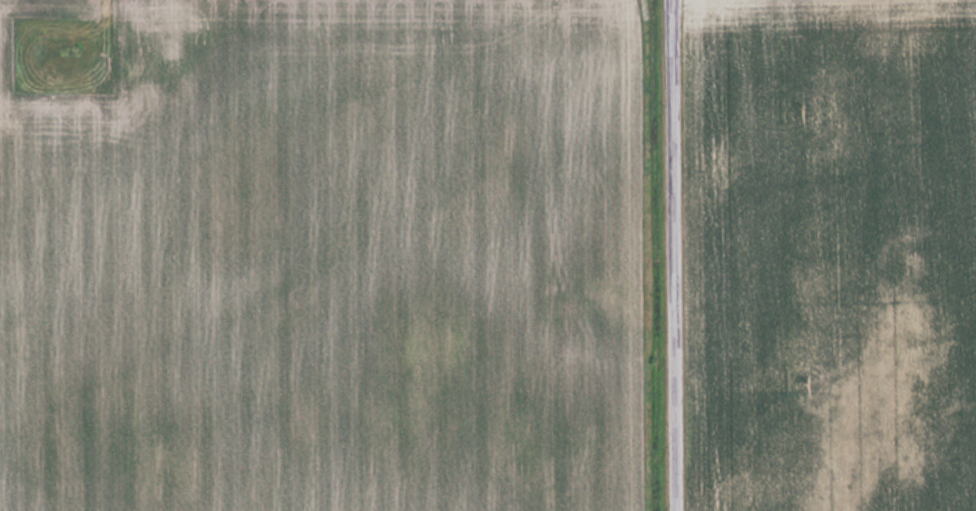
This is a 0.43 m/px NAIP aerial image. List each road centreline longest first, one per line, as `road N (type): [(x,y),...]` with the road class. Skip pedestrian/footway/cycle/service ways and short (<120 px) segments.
road 1 (residential): [(679,510),(671,0)]

